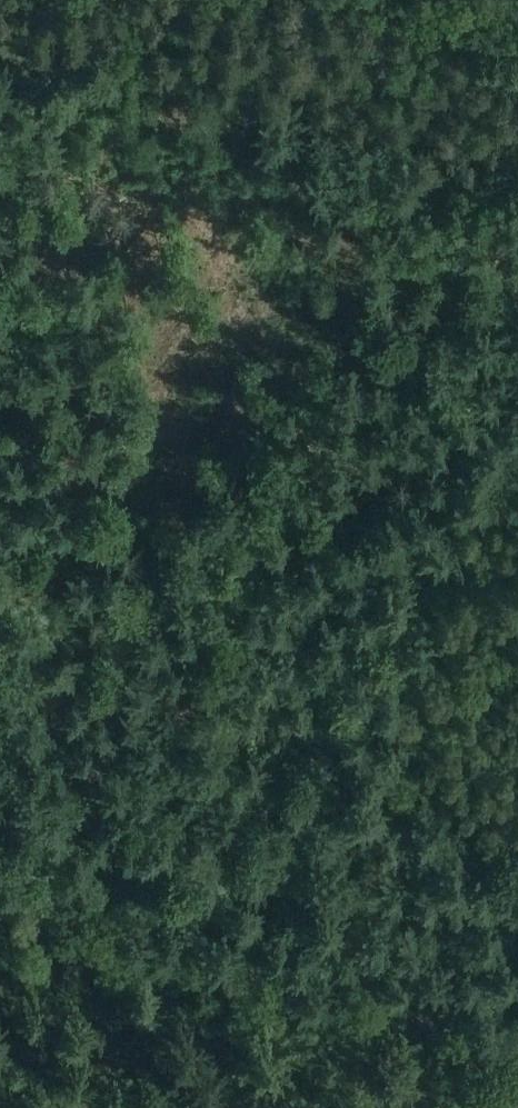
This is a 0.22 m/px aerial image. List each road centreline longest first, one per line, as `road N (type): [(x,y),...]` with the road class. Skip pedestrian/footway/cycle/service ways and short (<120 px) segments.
road 1 (track): [(0,908),(517,1049)]

